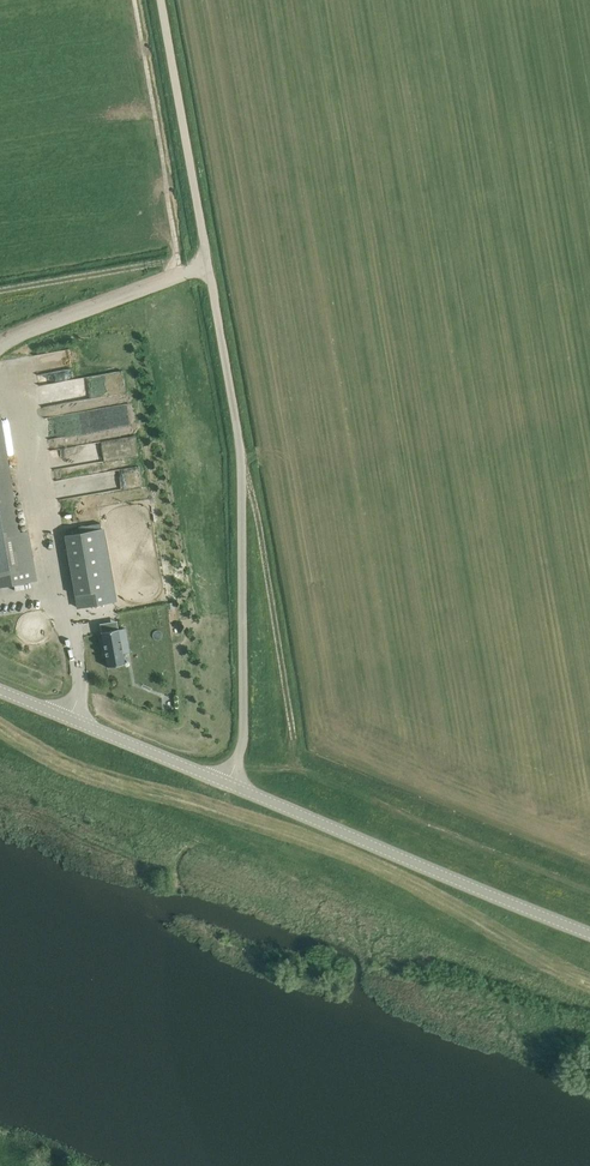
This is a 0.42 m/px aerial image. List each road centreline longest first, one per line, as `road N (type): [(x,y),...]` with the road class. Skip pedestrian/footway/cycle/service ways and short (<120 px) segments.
road 1 (unclassified): [(227,783),(244,742),(243,459),(160,0)]
road 2 (unclassified): [(589,934),(227,783)]
road 3 (track): [(182,273),(134,0)]
road 4 (unclassified): [(227,783),(0,690)]

